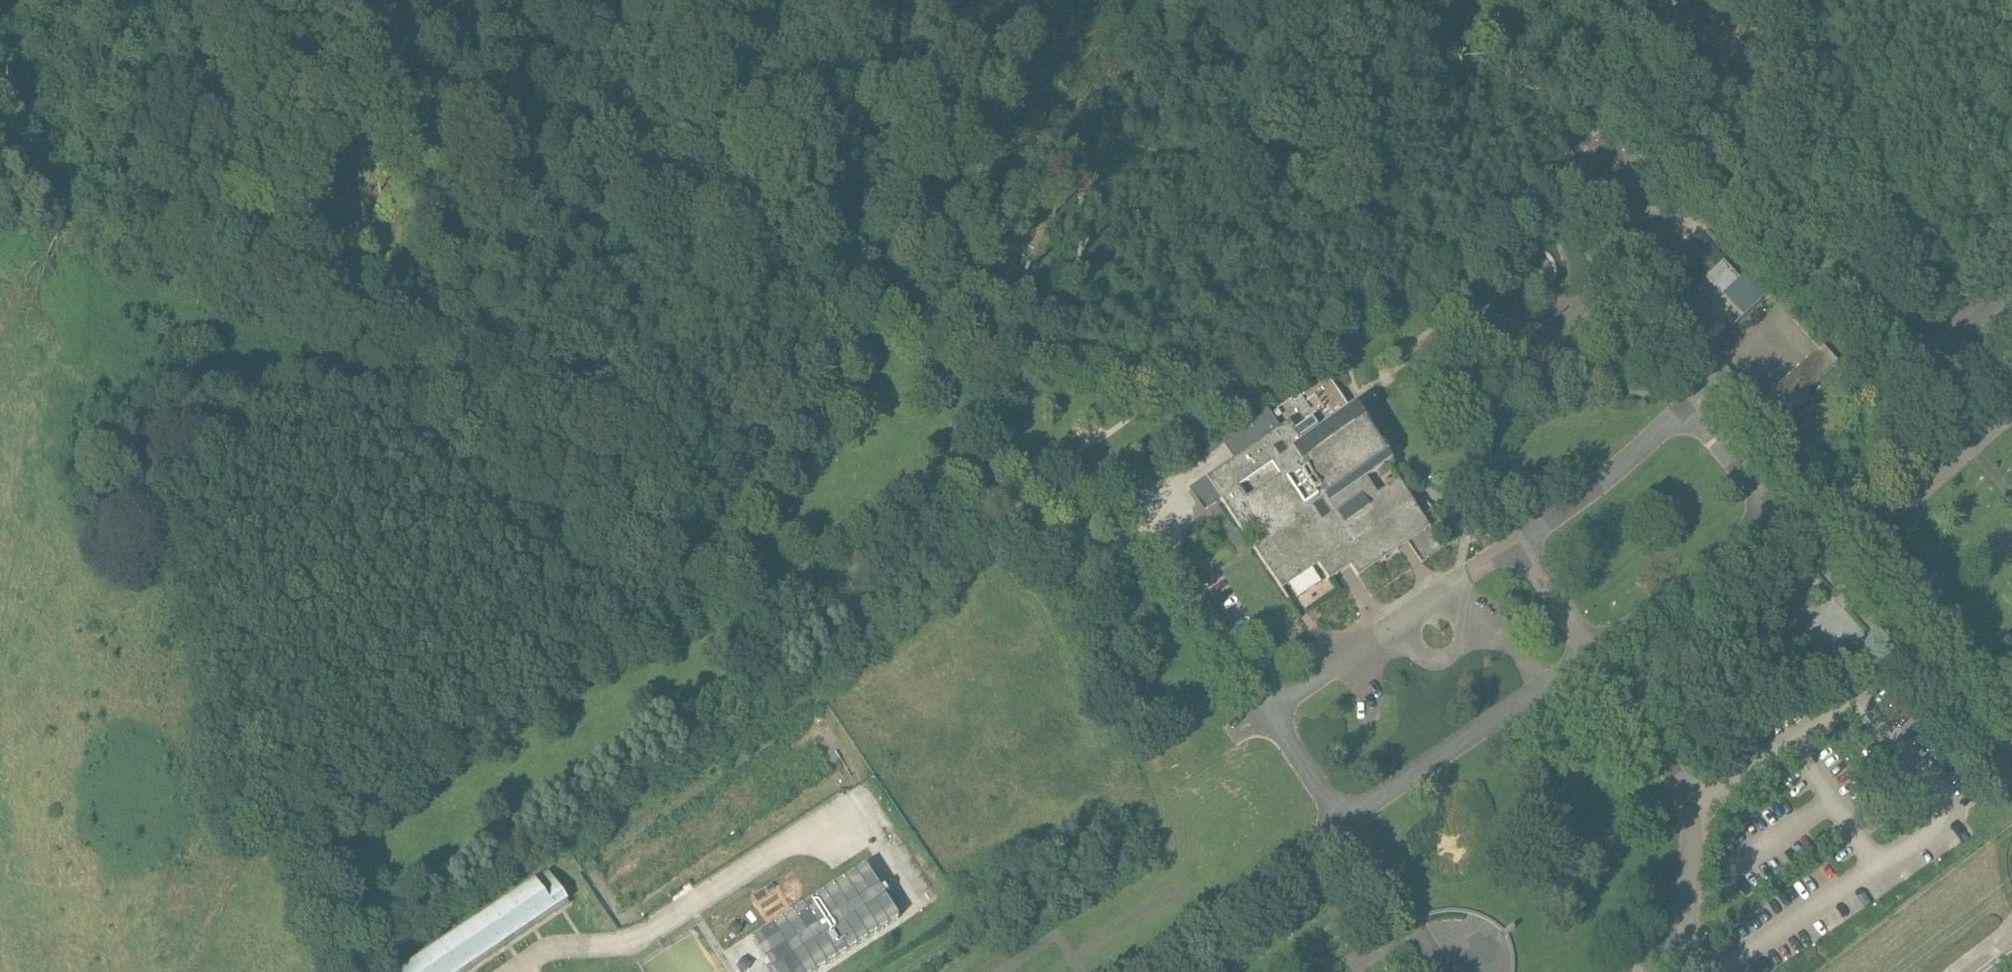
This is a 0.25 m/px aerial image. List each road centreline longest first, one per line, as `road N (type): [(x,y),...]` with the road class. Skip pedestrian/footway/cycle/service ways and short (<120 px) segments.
road 1 (track): [(1707,86),(1593,54),(1534,56),(1349,154),(1254,165),(1145,148),(1005,80),(920,64),(860,89),(804,153)]
road 2 (unclassified): [(2011,272),(1946,333),(1916,344),(1902,335),(1748,165),(1707,86),(1706,0)]

